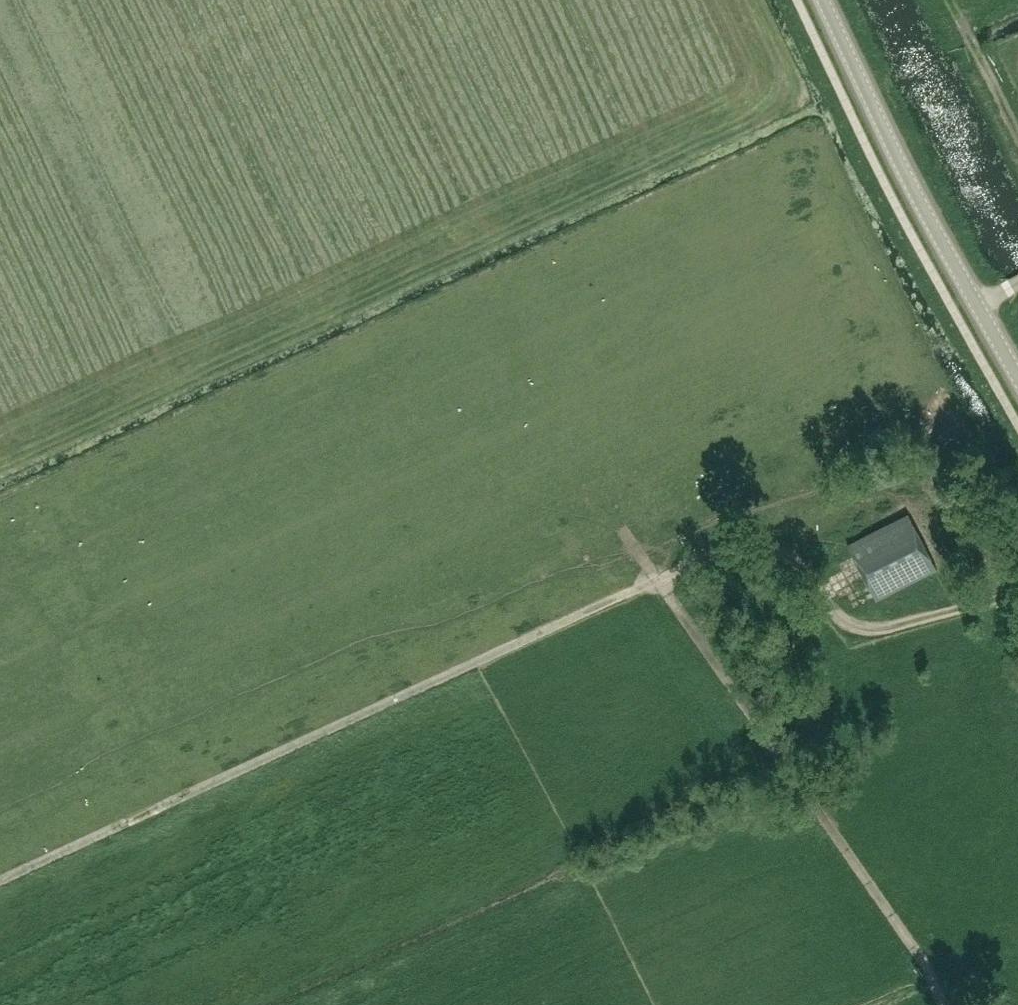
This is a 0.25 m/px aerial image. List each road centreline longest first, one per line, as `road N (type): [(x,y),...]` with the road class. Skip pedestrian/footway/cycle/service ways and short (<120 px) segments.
road 1 (tertiary): [(1017,369),(826,0)]

